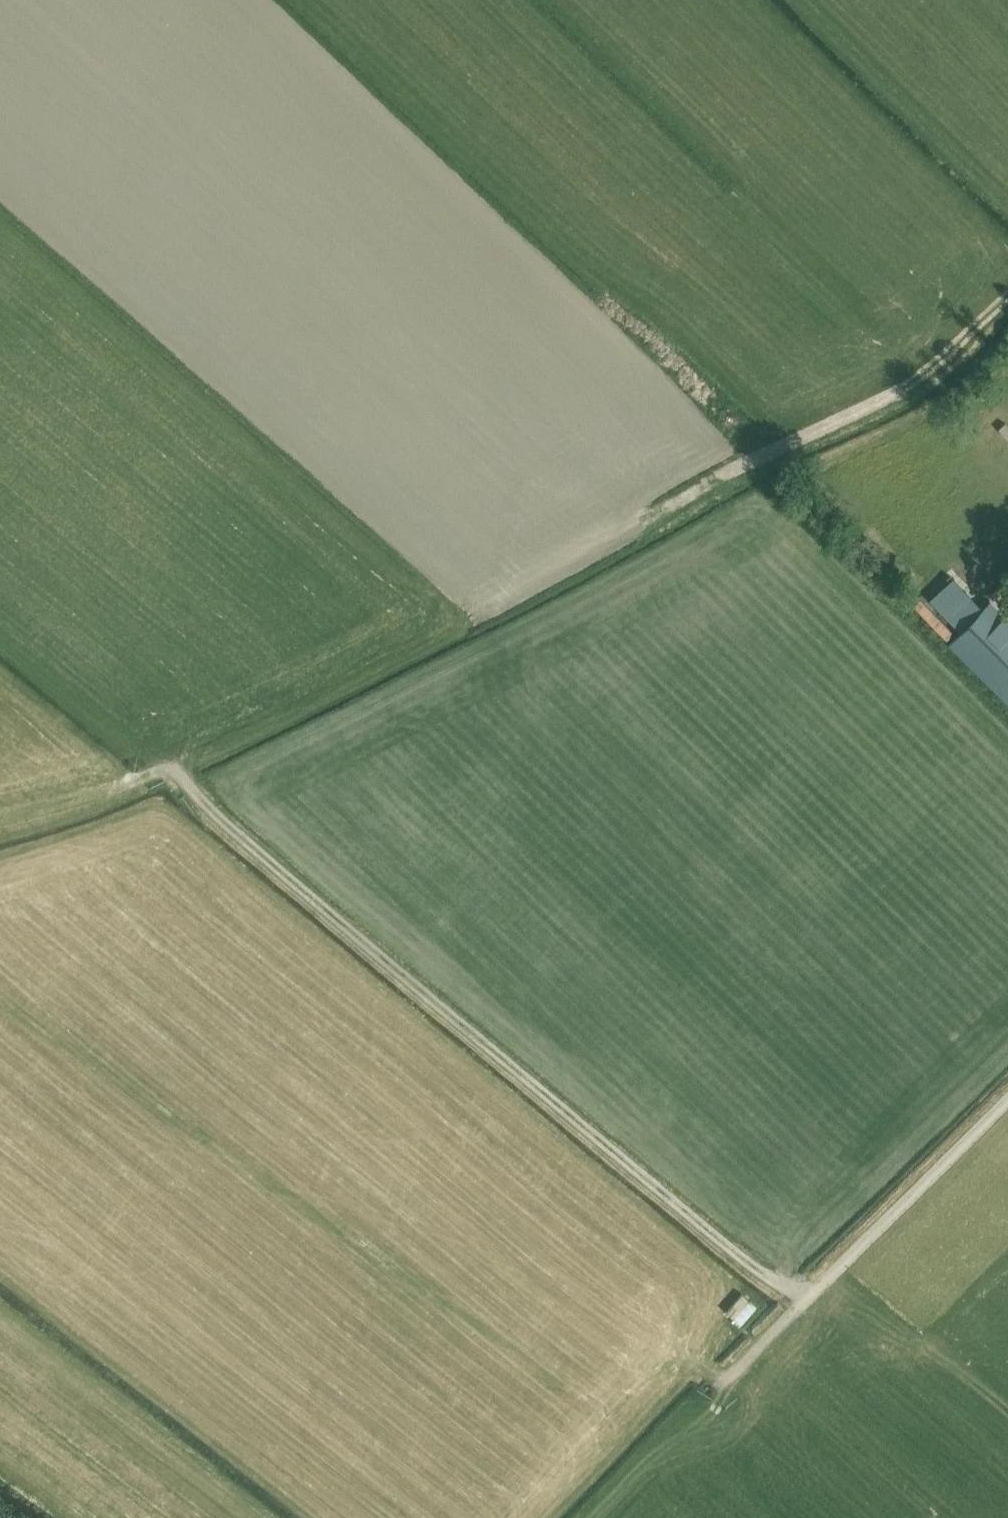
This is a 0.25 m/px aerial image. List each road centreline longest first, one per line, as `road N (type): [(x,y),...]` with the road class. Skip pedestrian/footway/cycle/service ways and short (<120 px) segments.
road 1 (track): [(808,1297),(758,1264),(168,769),(100,792)]
road 2 (unclassified): [(723,1378),(1007,1101)]

